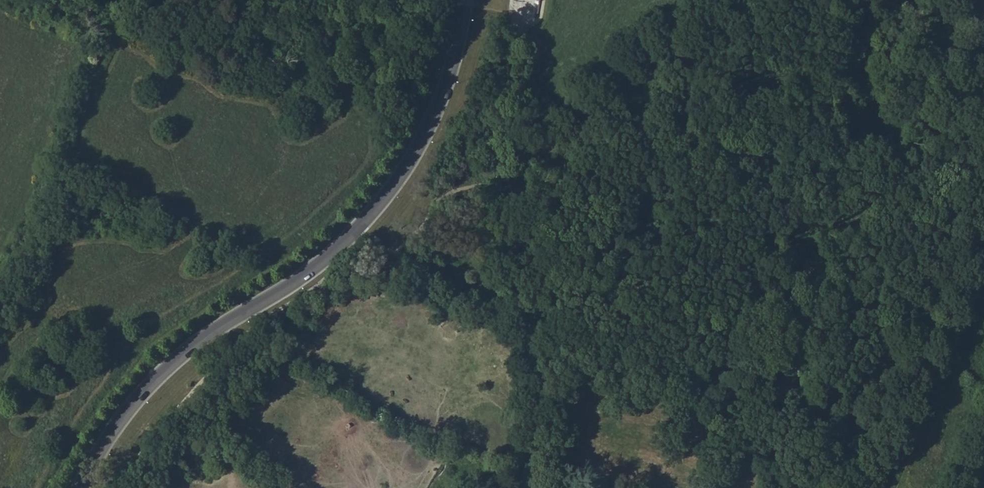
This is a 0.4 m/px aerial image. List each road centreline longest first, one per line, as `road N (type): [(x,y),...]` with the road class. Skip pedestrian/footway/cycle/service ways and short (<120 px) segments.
road 1 (tertiary): [(79,487),(156,379),(333,251),(392,187),(435,111),(467,0)]
road 2 (residential): [(528,0),(499,151),(537,392),(526,487)]

